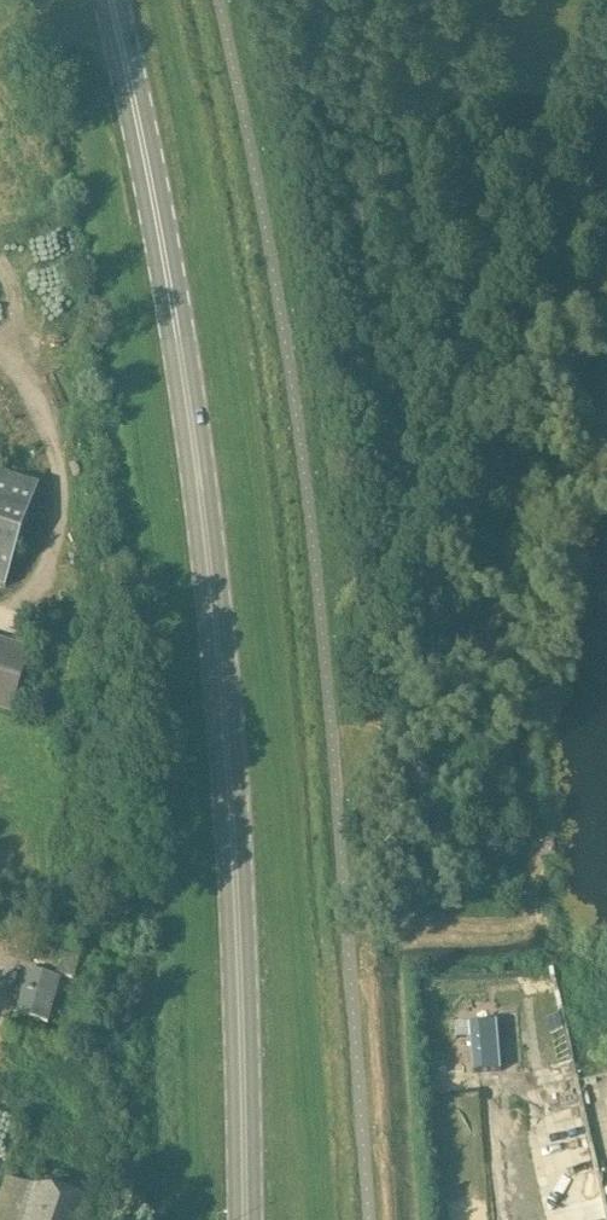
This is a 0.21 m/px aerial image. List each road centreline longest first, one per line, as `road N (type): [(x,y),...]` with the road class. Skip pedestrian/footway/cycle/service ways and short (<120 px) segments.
road 1 (secondary): [(243,1219),(225,705),(183,361),(117,0)]

